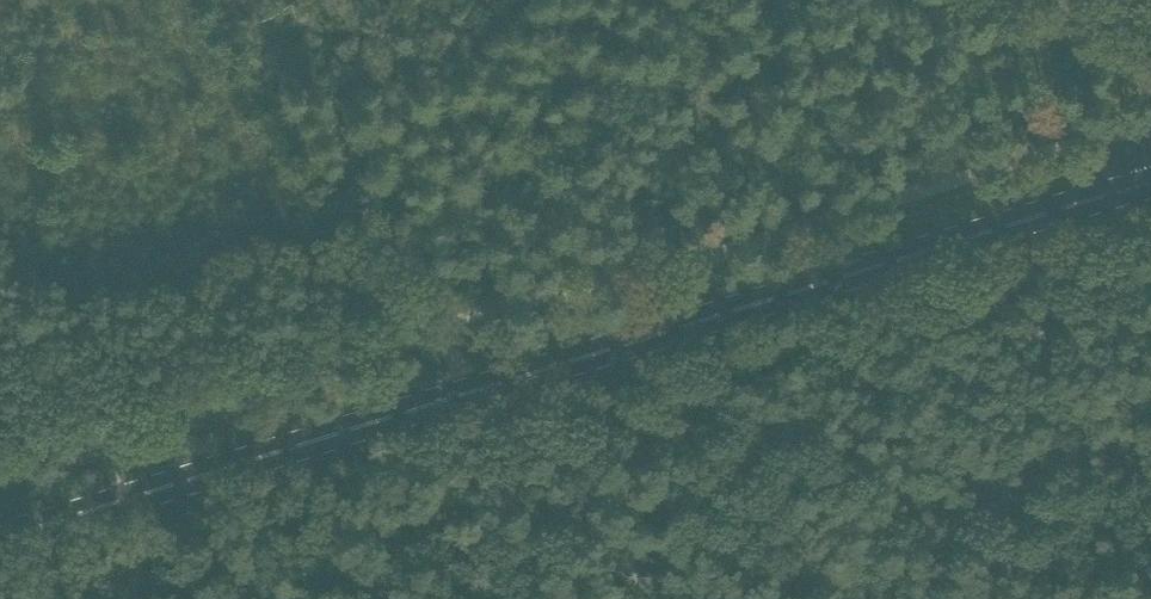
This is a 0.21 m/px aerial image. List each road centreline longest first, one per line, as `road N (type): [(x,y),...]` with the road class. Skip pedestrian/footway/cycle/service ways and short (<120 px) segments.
road 1 (primary): [(0,538),(1150,183)]
road 2 (unclassified): [(1150,95),(1034,0)]

